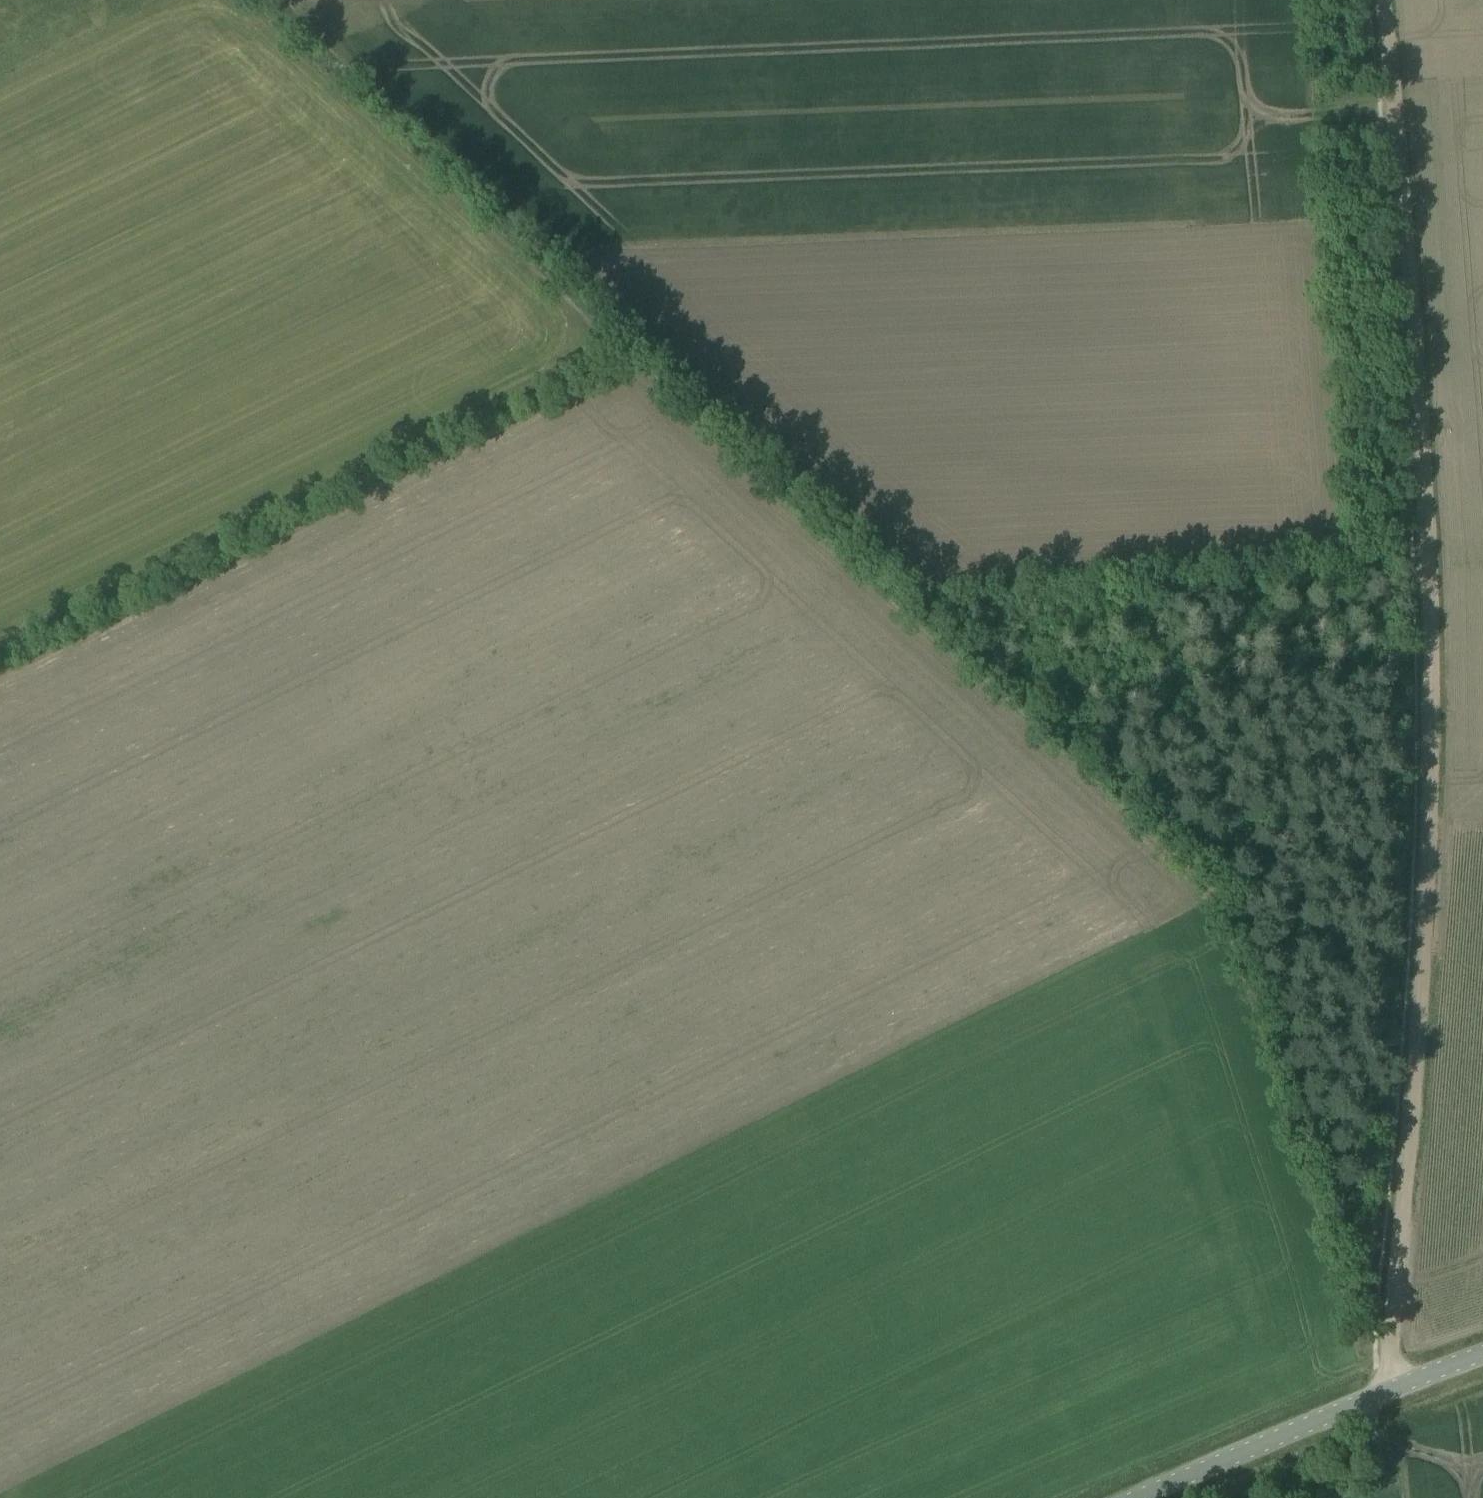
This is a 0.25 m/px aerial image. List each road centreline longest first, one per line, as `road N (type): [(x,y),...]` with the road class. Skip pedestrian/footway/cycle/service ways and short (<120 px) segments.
road 1 (track): [(1399,1389),(1394,1309),(1440,724),(1424,366),(1387,0)]
road 2 (unclassified): [(1482,1360),(1122,1497)]

